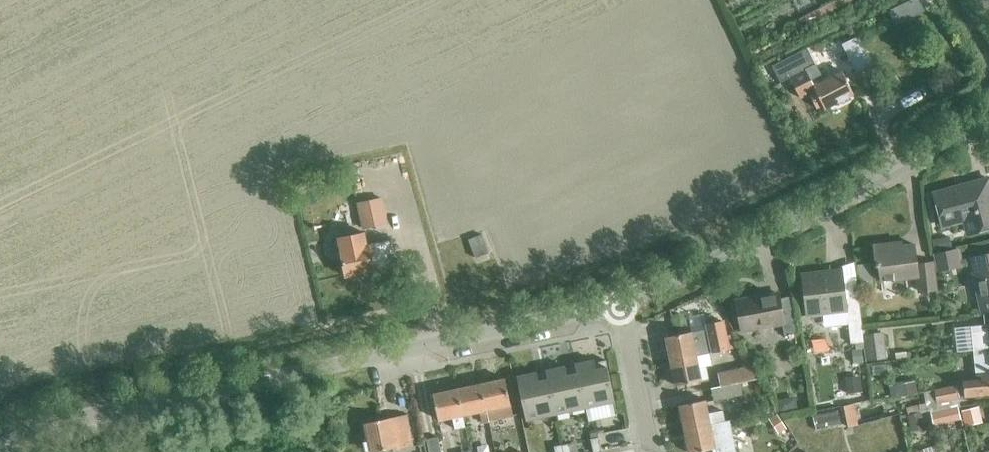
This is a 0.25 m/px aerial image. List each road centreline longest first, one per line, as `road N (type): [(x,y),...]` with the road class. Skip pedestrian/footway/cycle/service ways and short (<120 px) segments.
road 1 (residential): [(0,435),(619,307)]
road 2 (residential): [(619,307),(988,121)]
road 3 (residential): [(650,451),(619,307)]

